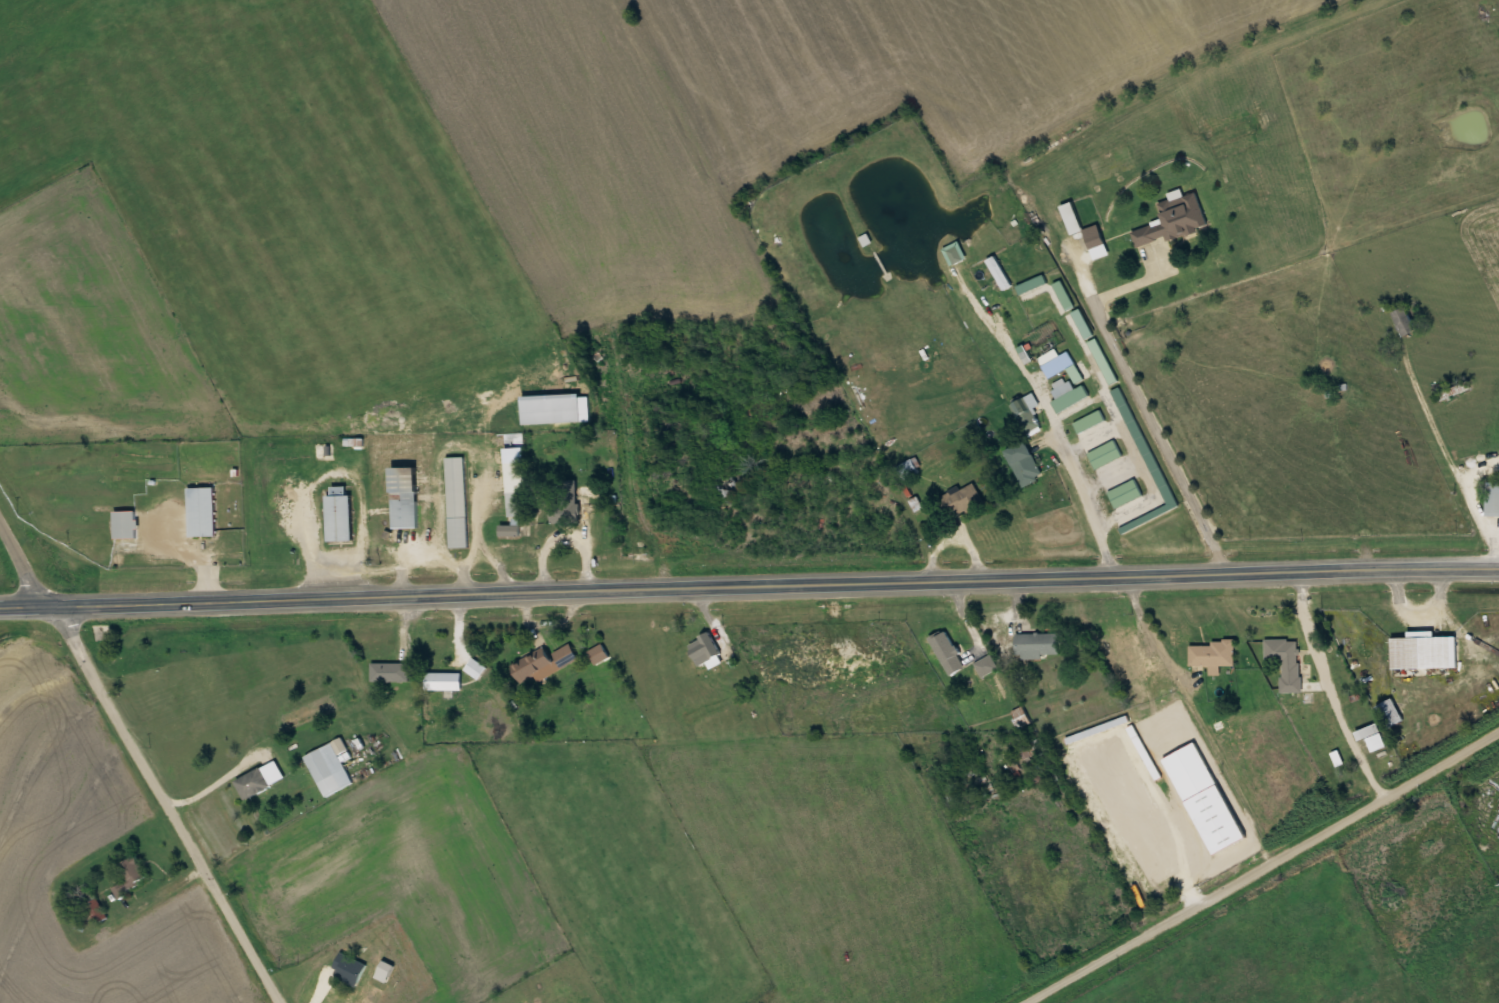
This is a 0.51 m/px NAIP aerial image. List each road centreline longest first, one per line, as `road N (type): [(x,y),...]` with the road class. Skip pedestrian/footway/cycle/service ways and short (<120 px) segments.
road 1 (secondary): [(0,606),(1498,569)]
road 2 (residential): [(0,516),(282,1002)]
road 3 (residential): [(1022,1002),(1498,732)]
road 4 (residential): [(1229,572),(1087,301)]

